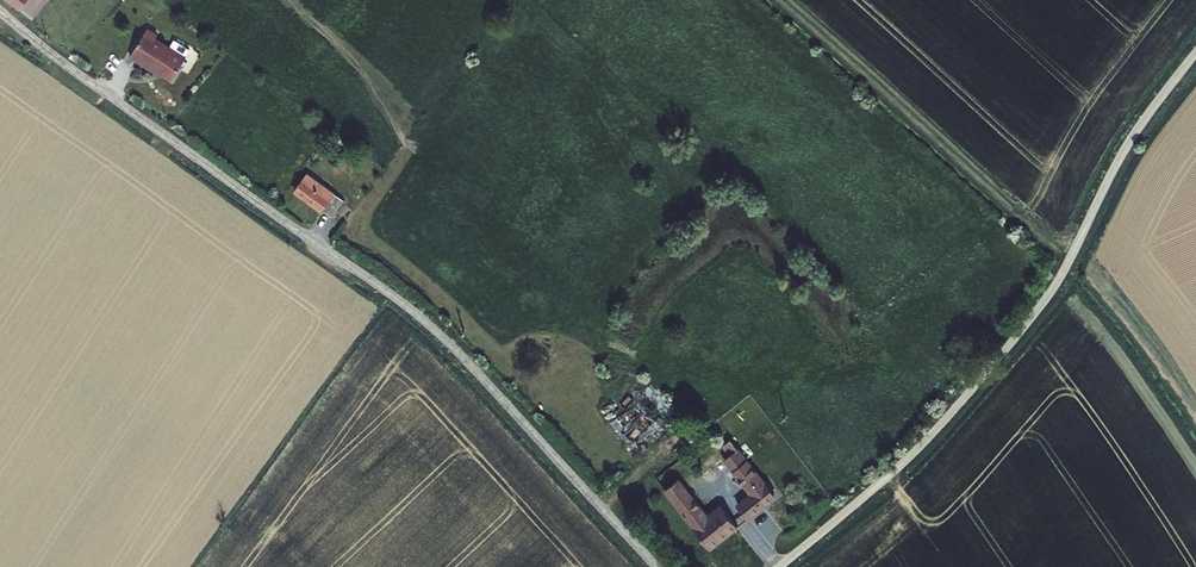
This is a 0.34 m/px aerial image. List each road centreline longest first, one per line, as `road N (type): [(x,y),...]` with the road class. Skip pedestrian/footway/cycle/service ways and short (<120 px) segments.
road 1 (unclassified): [(776,566),(915,450),(1030,318),(1065,269),(1131,138),(1195,52)]

